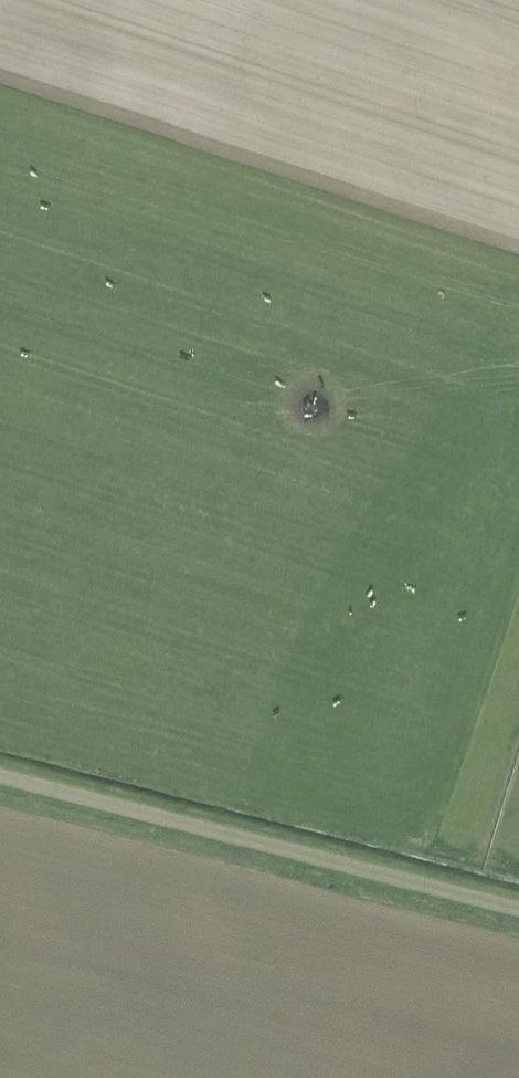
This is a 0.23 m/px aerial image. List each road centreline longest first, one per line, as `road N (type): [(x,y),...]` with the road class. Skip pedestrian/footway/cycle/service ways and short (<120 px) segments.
road 1 (unclassified): [(518,912),(0,779)]

